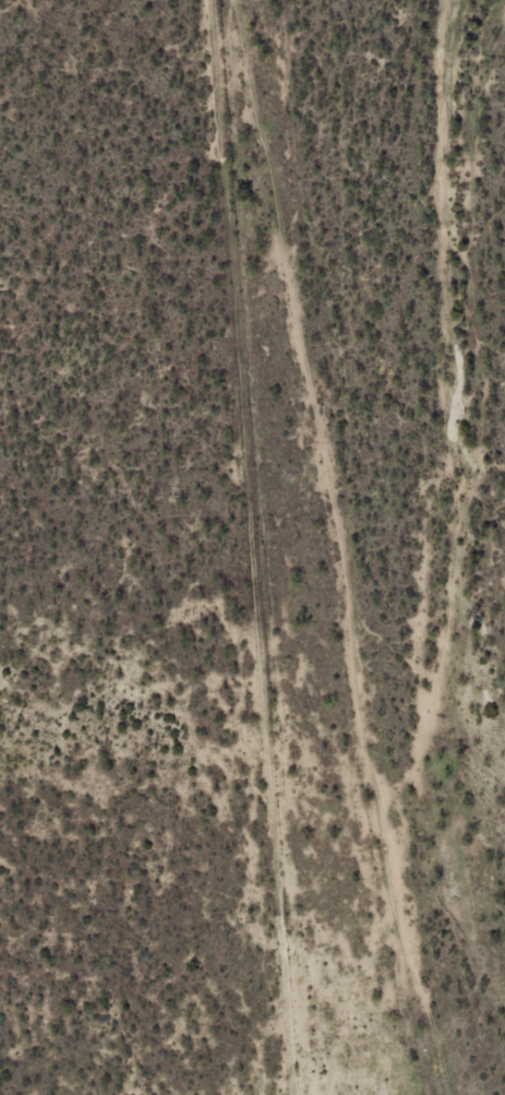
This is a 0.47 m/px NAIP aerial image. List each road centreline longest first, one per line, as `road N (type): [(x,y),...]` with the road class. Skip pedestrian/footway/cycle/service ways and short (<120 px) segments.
road 1 (track): [(262,0),(272,207),(424,1094)]

